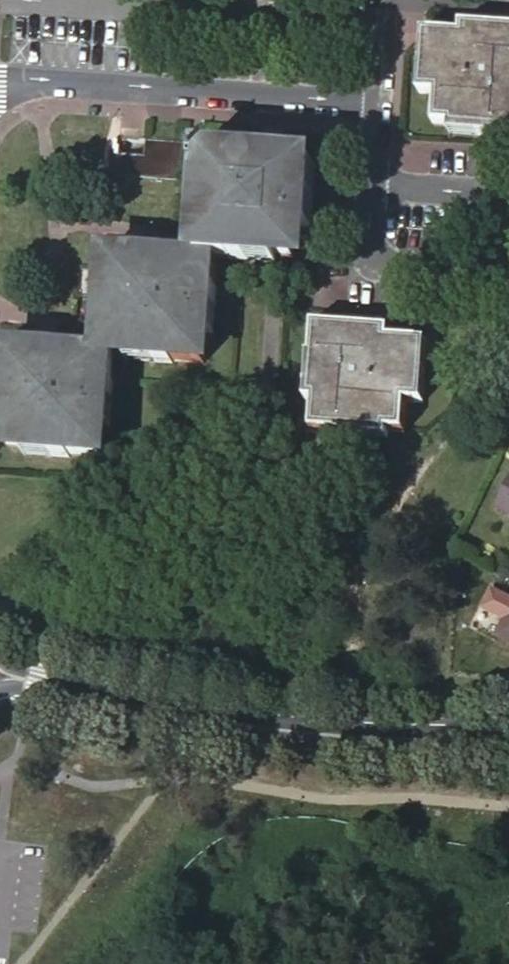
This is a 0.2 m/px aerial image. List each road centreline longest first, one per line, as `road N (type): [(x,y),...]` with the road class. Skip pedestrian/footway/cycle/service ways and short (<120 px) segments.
road 1 (residential): [(508,737),(356,736),(0,673)]
road 2 (residential): [(372,101),(378,25),(33,0)]
road 3 (residential): [(0,73),(372,101)]
road 4 (residential): [(368,179),(366,239),(373,263),(508,270)]
road 5 (residential): [(502,188),(368,179)]

